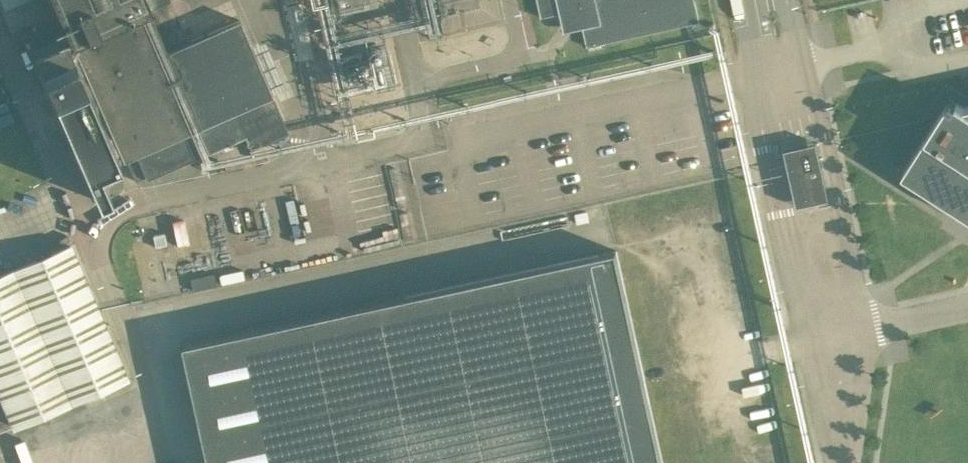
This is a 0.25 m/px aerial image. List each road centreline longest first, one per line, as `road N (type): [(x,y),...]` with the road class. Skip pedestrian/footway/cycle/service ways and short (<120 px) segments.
road 1 (unclassified): [(82,223),(116,206),(412,142),(424,126),(415,85)]
road 2 (unclassified): [(763,74),(770,148),(843,462)]
road 3 (unclassified): [(82,223),(160,416),(148,437),(74,462)]
road 4 (unclassified): [(862,330),(804,65)]
road 5 (unclassified): [(0,34),(82,223)]
road 6 (unclassified): [(415,85),(516,62),(504,0)]
road 7 (unclassified): [(849,462),(862,330)]

